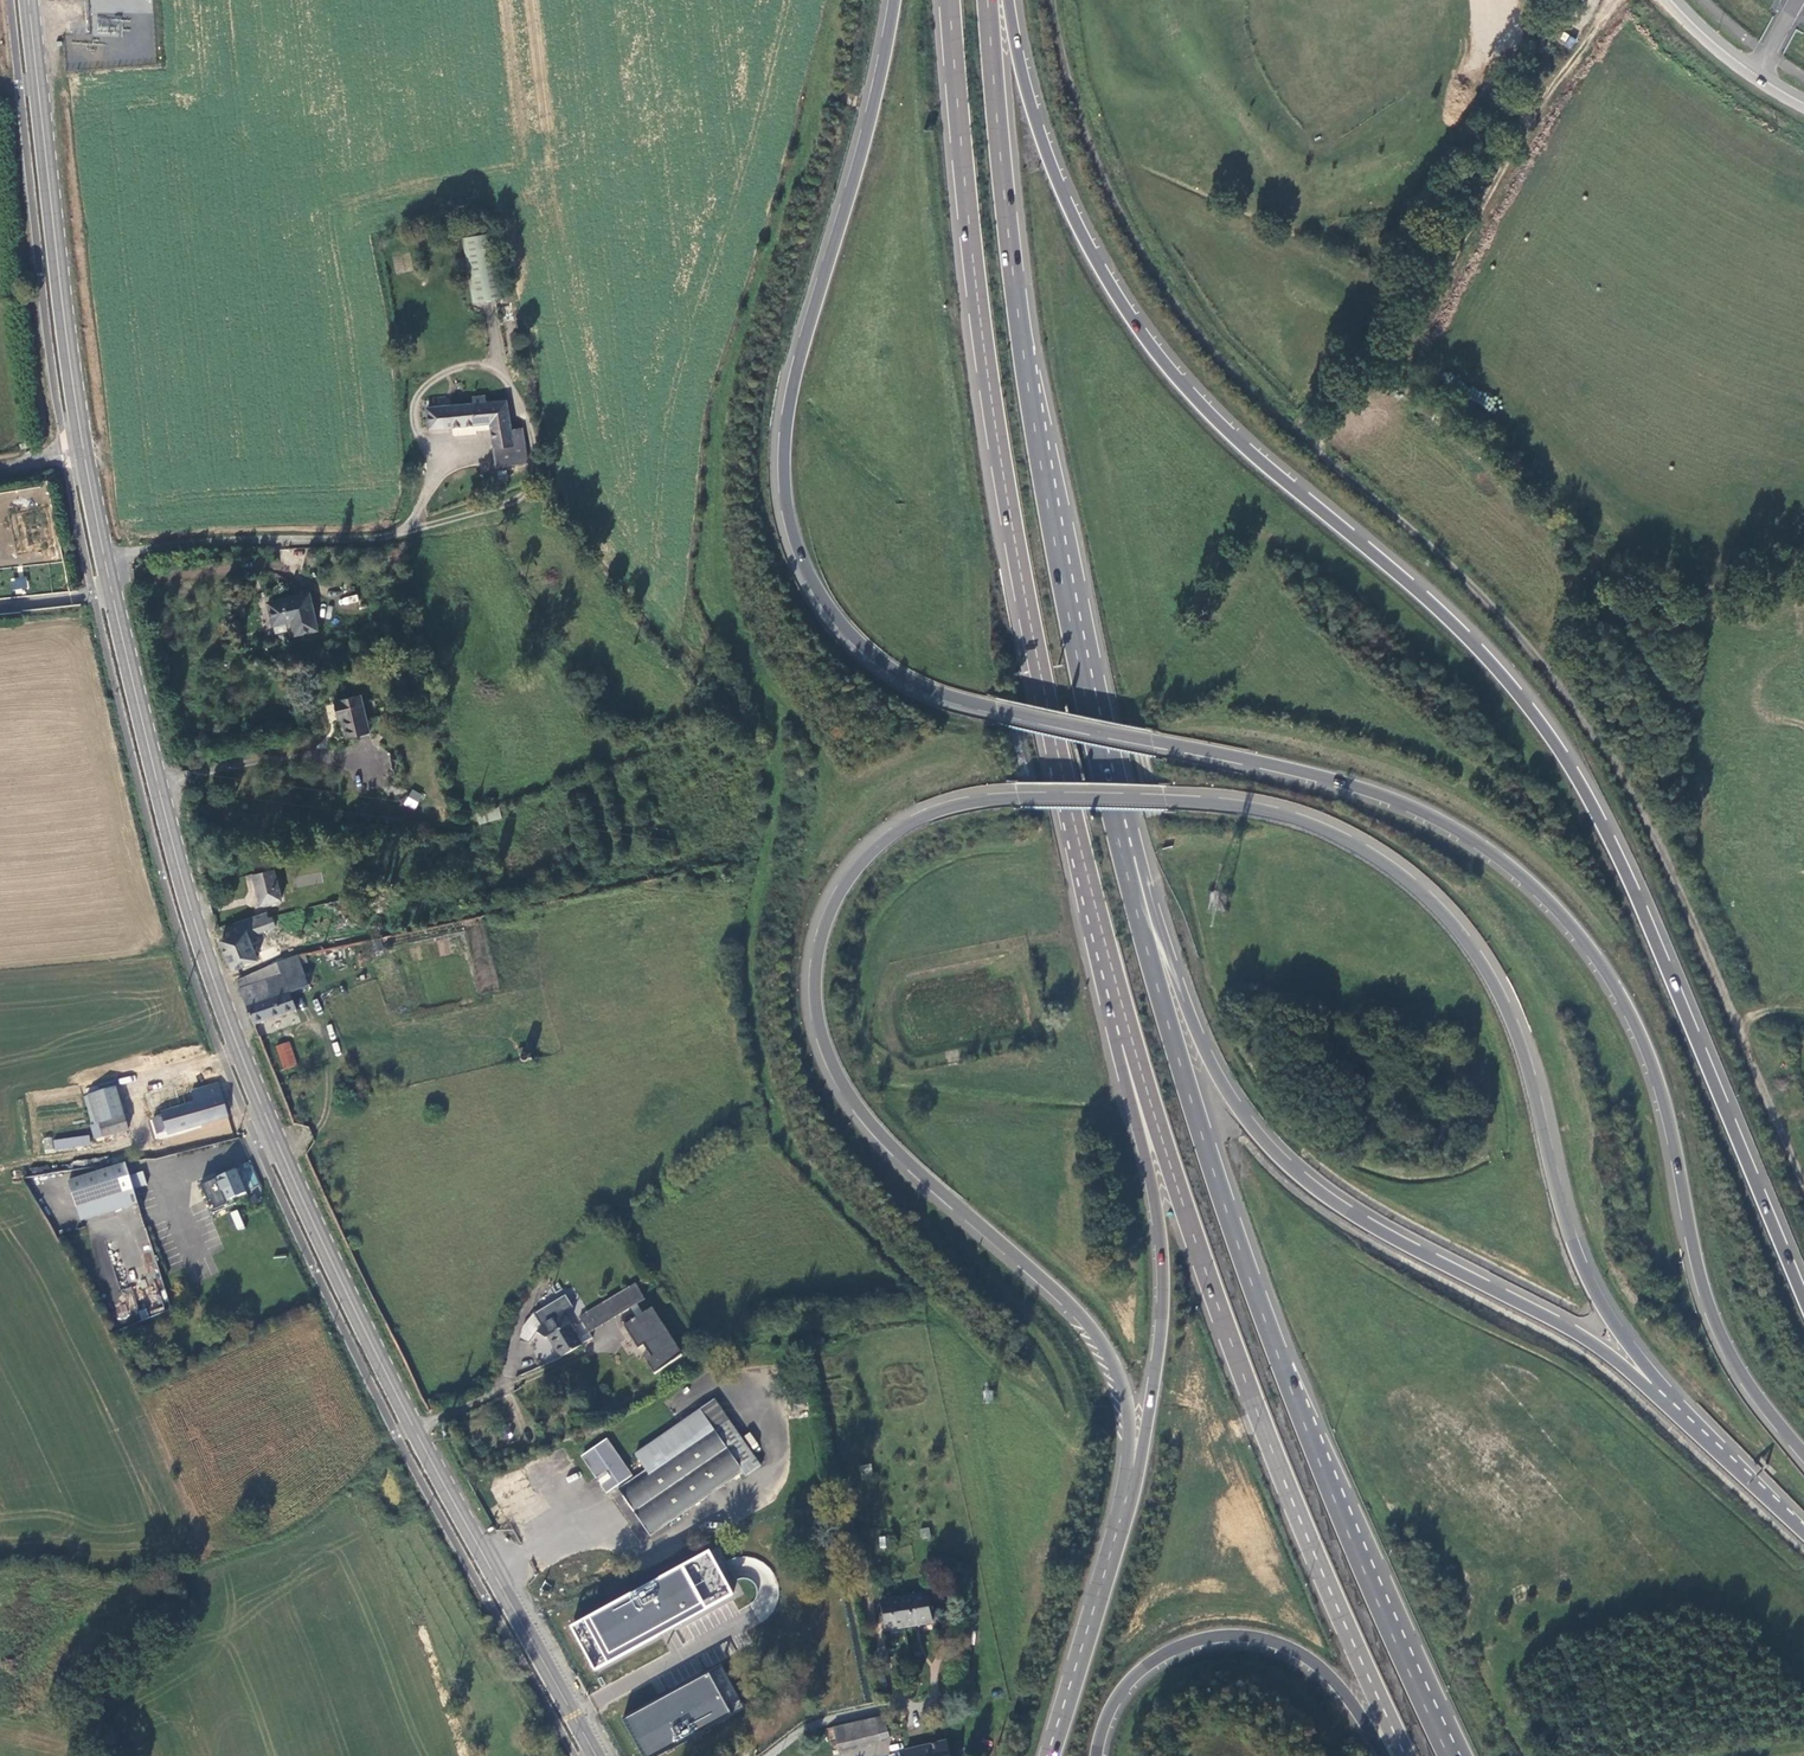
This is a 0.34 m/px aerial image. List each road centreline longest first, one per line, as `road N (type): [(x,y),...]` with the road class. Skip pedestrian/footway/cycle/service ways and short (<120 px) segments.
road 1 (trunk): [(893,0),(866,131),(787,412),(785,508),(814,589),(852,639),(919,687),(1360,787),(1443,822),(1542,895),(1597,957),(1643,1040),(1718,1330),(1803,1456)]
road 2 (trunk): [(1663,1395),(1589,1271),(1509,1002),(1460,923),(1410,875),(1324,824),(1245,802),(1017,794),(952,803),(891,833),(838,896),(816,966),(819,1028),(869,1121),(1078,1312),(1106,1349),(1129,1423),(1116,1532)]
road 3 (trunk): [(1803,1298),(1622,863),(1580,783),(1476,646),(1243,447),(1156,352),(1069,207),(1034,116),(1009,0)]
road 4 (trunk): [(1456,1755),(1301,1408),(1202,1134),(1124,861),(1026,373)]
road 5 (secondary): [(78,457),(171,856),(264,1115),(414,1430),(595,1755)]
road 6 (track): [(1803,1185),(1624,775),(1501,616),(1204,344),(1119,215),(1060,43)]
road 7 (trunk): [(1663,1395),(1572,1329),(1350,1212),(1301,1176),(1230,1100),(1178,985),(1139,856),(1026,373)]
road 8 (trunk): [(1074,820),(1133,1041),(1214,1294),(1299,1517),(1407,1755)]
road 9 (trunk): [(949,0),(1003,475),(1074,820)]
road 10 (trunk): [(1074,820),(1151,1183),(1163,1282),(1140,1467),(1116,1532)]
road 11 (secondary): [(24,0),(78,457)]
road 12 (trunk): [(1099,1755),(1115,1706),(1142,1671),(1183,1647),(1231,1638),(1277,1645),(1326,1672),(1384,1755)]
road 13 (trunk): [(1026,373),(987,0)]
road 14 (trunk): [(1116,1532),(1047,1755)]
road 15 (trunk): [(1803,1532),(1663,1395)]
road 16 (track): [(1311,447),(1416,334)]

